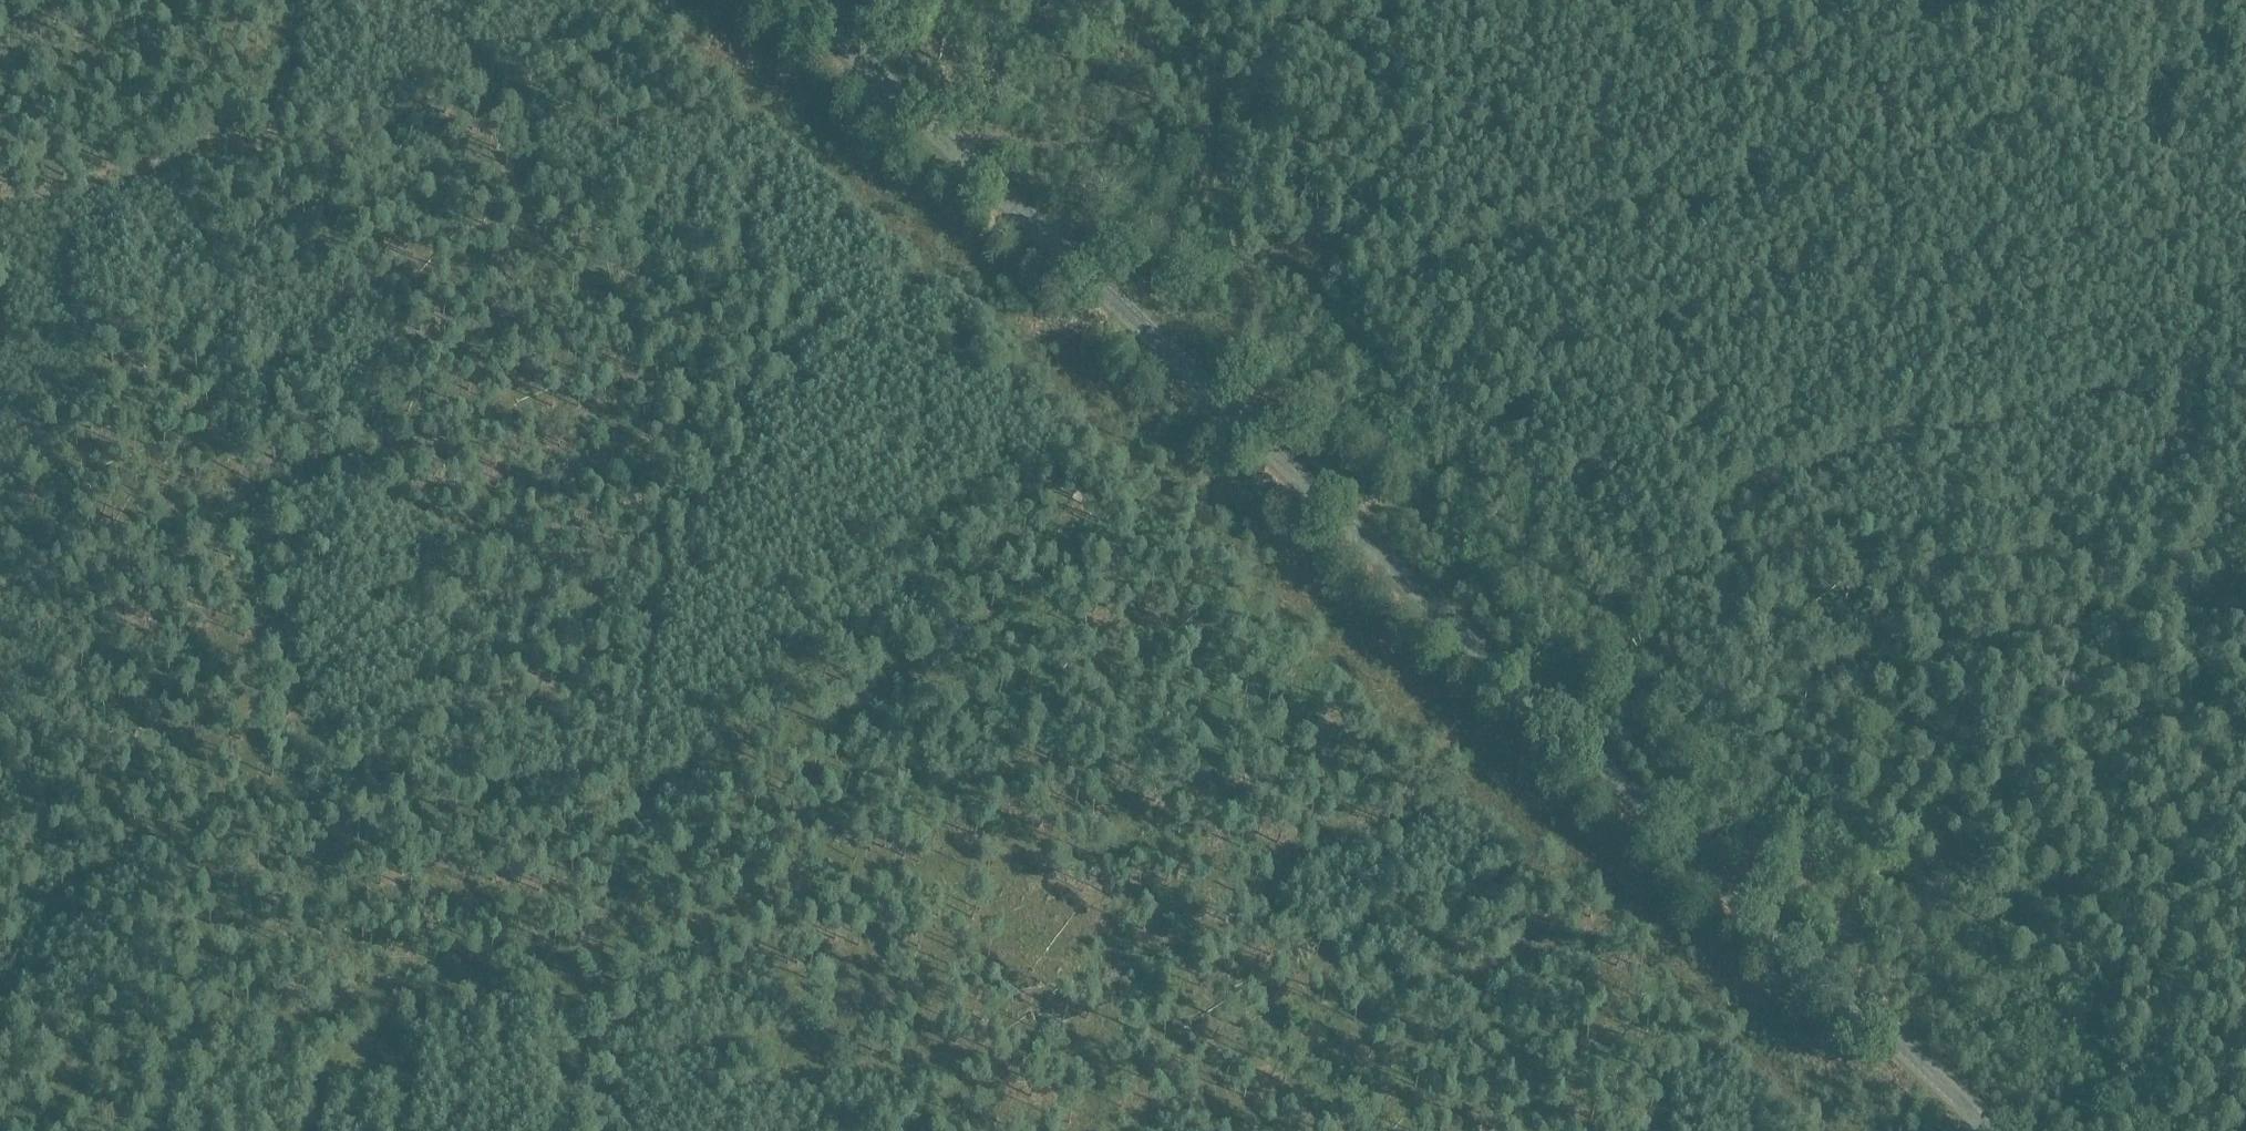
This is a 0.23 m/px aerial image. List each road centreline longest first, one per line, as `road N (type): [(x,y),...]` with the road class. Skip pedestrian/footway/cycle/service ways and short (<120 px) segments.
road 1 (tertiary): [(1999,1130),(795,0)]

